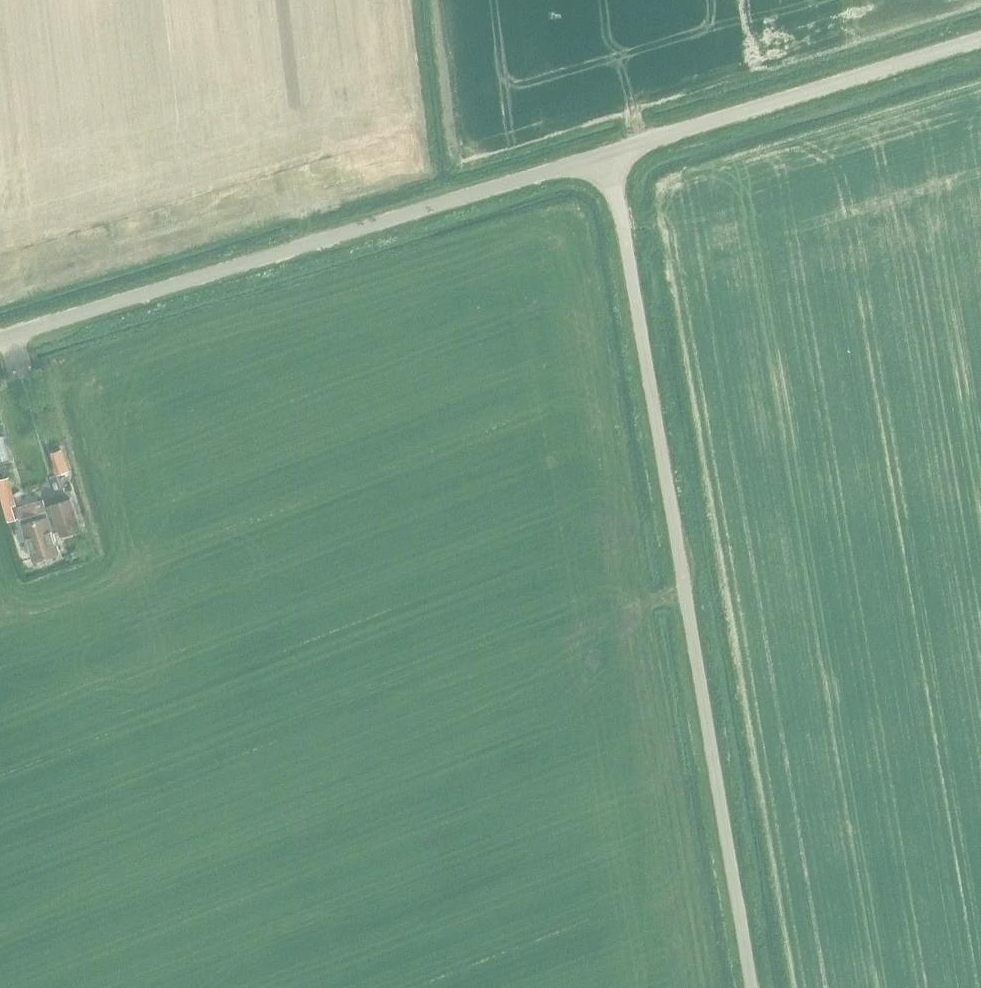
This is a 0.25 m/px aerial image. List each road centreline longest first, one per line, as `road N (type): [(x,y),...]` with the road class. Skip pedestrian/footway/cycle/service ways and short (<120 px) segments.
road 1 (unclassified): [(751,987),(610,157)]
road 2 (unclassified): [(0,338),(610,157)]
road 3 (unclassified): [(610,157),(980,42)]

